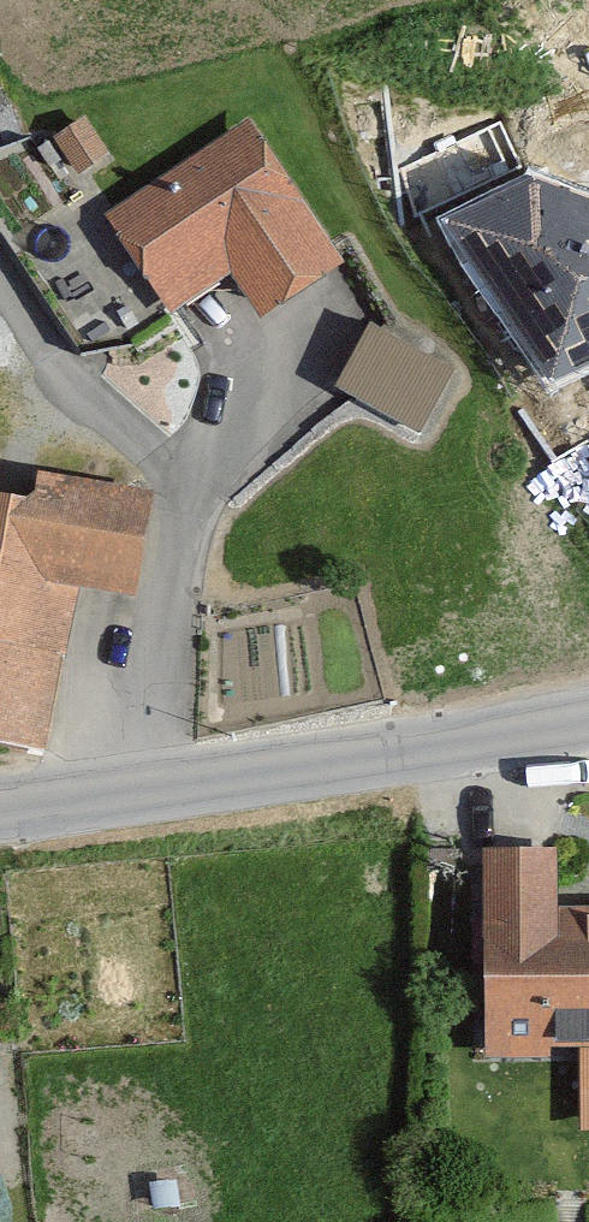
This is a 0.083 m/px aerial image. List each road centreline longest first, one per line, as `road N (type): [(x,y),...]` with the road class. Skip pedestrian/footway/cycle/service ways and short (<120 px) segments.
road 1 (tertiary): [(588,723),(150,793)]
road 2 (residential): [(180,480),(150,793)]
road 3 (residential): [(0,299),(82,414),(180,480)]
road 4 (tertiary): [(150,793),(0,813)]

